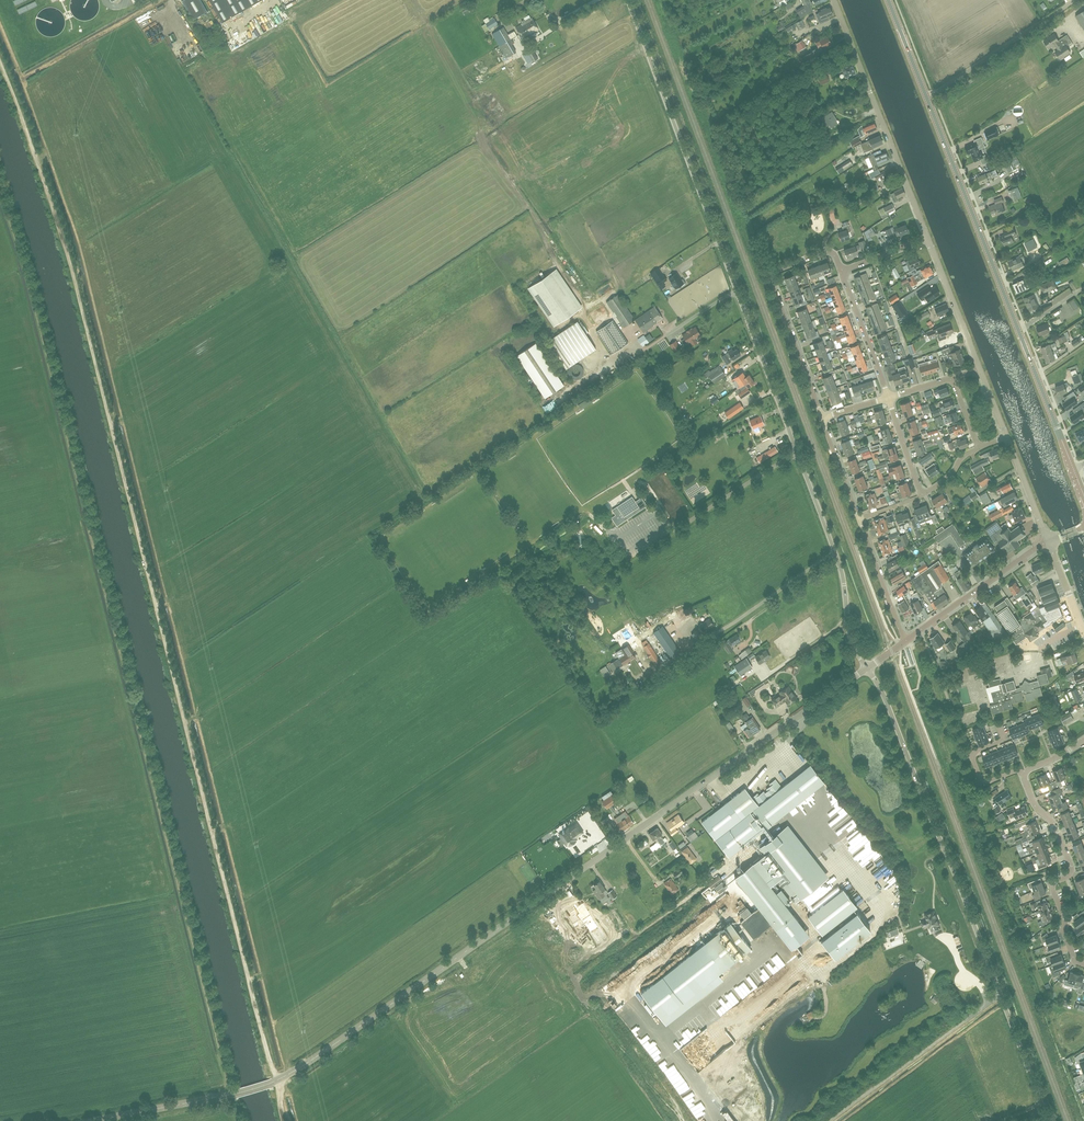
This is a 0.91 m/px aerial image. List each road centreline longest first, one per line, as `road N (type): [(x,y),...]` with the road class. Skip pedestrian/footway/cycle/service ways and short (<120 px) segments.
road 1 (track): [(0,61),(77,288),(277,1080)]
road 2 (tertiary): [(95,1120),(237,1093),(295,1071),(867,668)]
road 3 (unclassified): [(867,668),(851,641),(838,560),(627,0)]
road 4 (secondary): [(1072,469),(888,0)]
road 5 (unclassified): [(1048,1120),(867,668)]
road 6 (residential): [(927,237),(834,0)]
road 7 (residential): [(822,418),(771,276),(826,251),(841,271)]
road 8 (tertiary): [(905,642),(1048,542)]
road 9 (track): [(967,1020),(830,1120)]
road 10 (residential): [(981,369),(927,237)]
road 11 (residential): [(888,398),(841,271)]
road 12 (residential): [(905,642),(859,520)]
road 13 (residential): [(1025,774),(979,776),(974,755),(1003,740),(998,723)]

